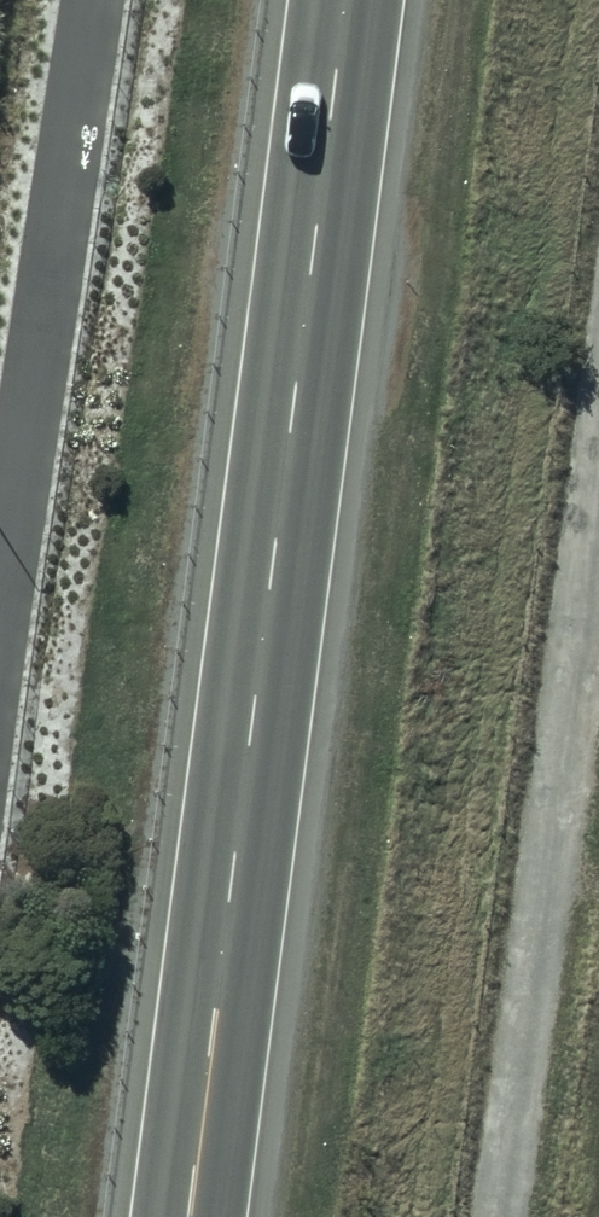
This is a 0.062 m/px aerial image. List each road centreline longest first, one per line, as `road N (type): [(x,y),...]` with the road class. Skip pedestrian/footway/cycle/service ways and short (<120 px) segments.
road 1 (trunk): [(198,1216),(288,534),(348,0)]
road 2 (track): [(497,1216),(598,429)]

